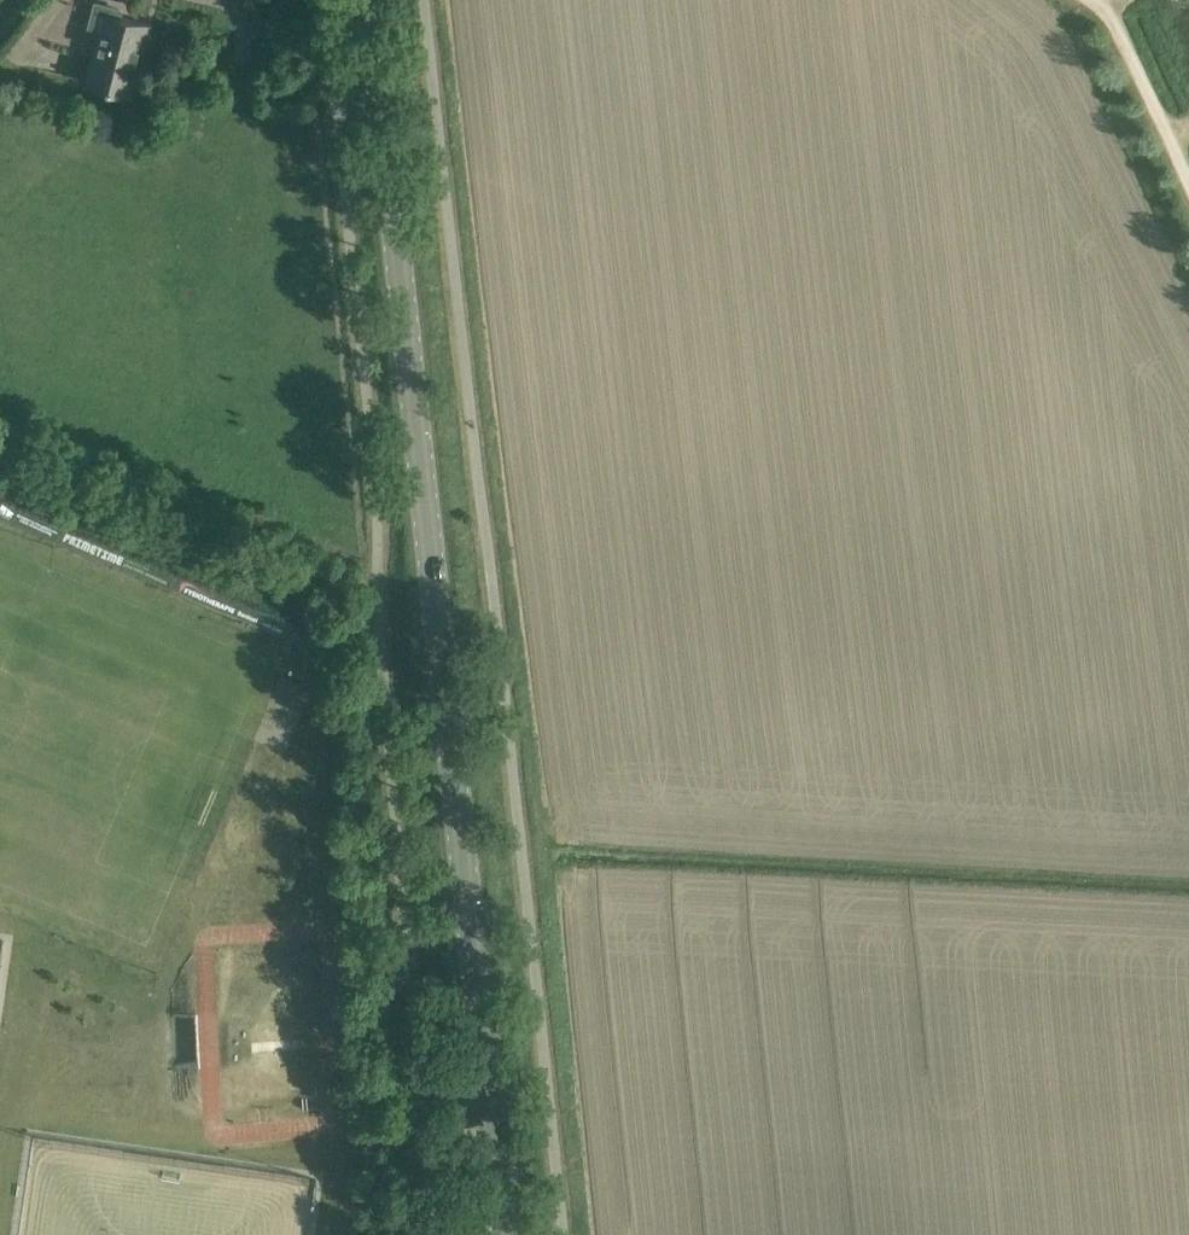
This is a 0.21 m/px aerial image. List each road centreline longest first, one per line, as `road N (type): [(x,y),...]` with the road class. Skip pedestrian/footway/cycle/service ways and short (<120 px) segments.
road 1 (tertiary): [(498,1234),(370,0)]
road 2 (track): [(1188,183),(1105,9)]

